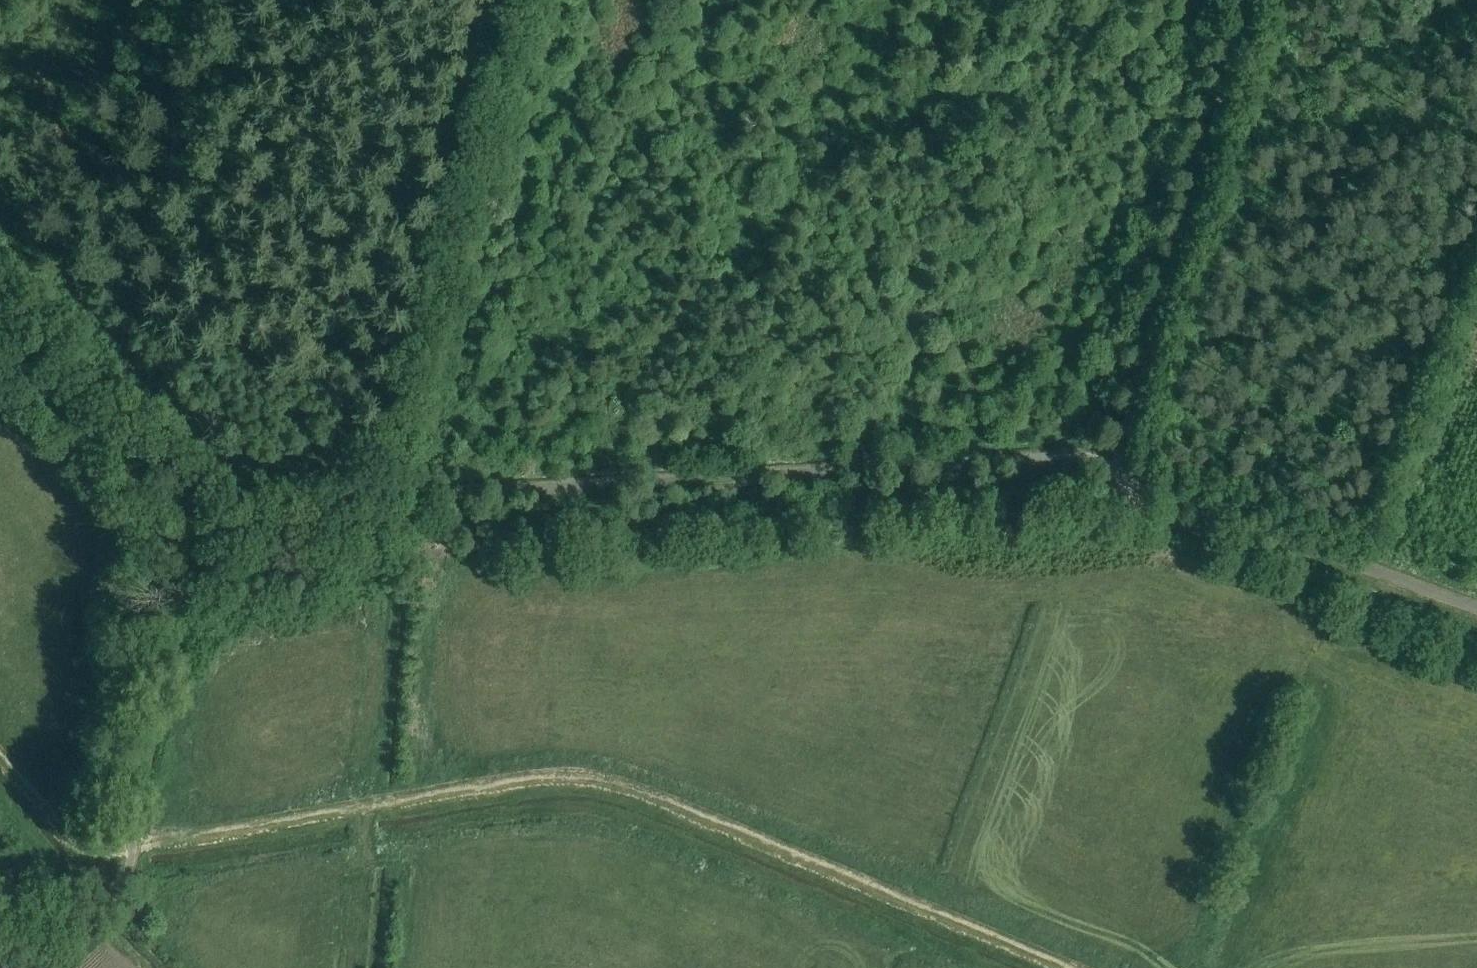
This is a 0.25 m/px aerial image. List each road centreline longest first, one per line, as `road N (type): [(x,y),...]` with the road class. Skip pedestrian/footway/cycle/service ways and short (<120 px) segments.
road 1 (track): [(1250,0),(1117,469)]
road 2 (track): [(1117,469),(1139,508),(1476,634)]

